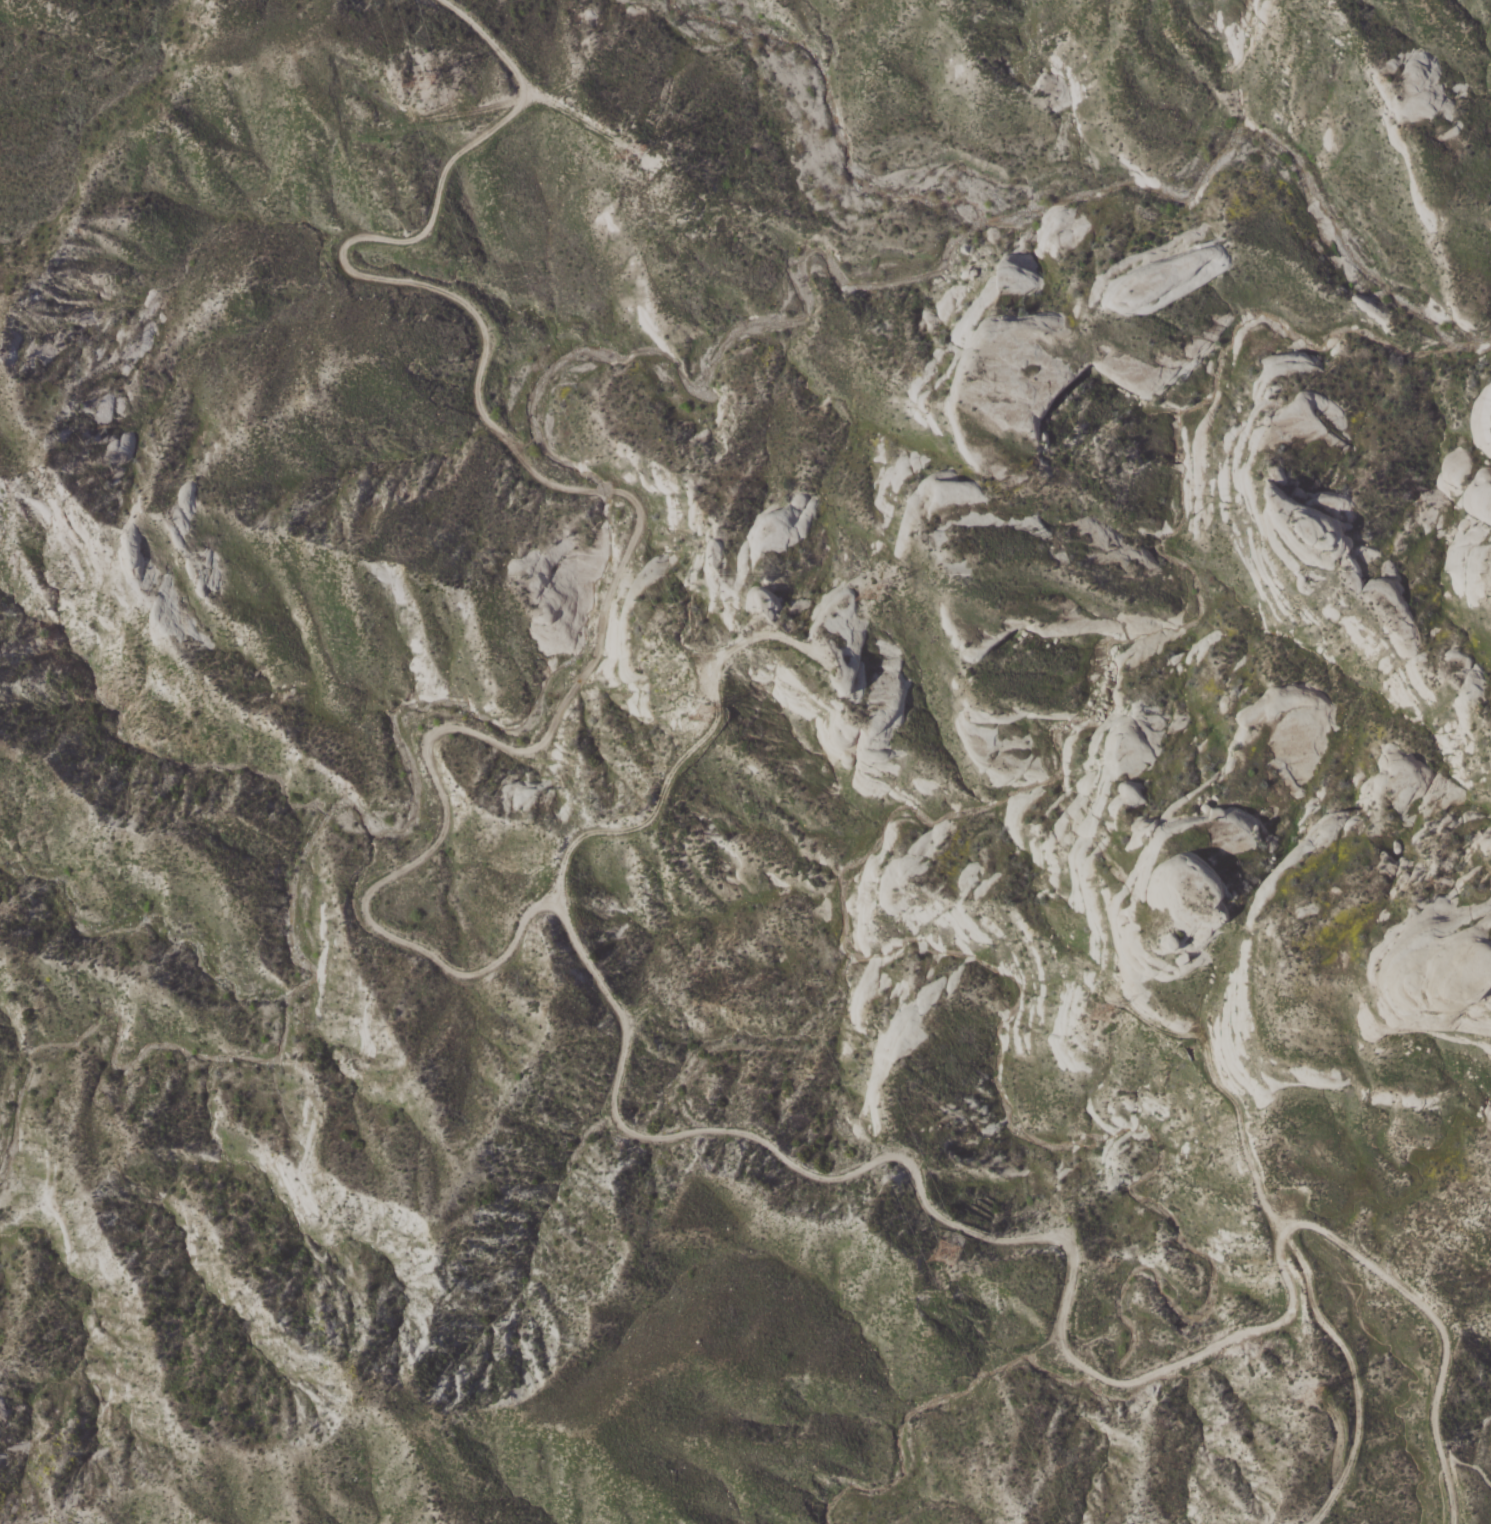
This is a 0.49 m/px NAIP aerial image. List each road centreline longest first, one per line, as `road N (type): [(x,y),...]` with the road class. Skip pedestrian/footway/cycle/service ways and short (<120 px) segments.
road 1 (track): [(442,0),(519,73),(523,109),(449,160),(427,232),(416,241),(353,237),(340,260),(363,280),(416,285),(461,306),(484,335),(479,400),(520,457),(556,486),(623,492),(641,511),(597,651),(557,710),(545,744),(515,753),(468,728),(437,728),(428,738),(446,803),(441,841),(423,861),(364,893),(367,924),(457,976),(505,960),(537,908),(562,912),(627,1027),(613,1112),(628,1134),(654,1141),(704,1132),(758,1138),(817,1180),(834,1182),(898,1155),(914,1170),(920,1202),(961,1230),(998,1243),(1063,1237),(1073,1275),(1059,1341),(1070,1359),(1116,1384),(1290,1320),(1279,1238),(1294,1220),(1325,1229),(1436,1316),(1444,1362),(1434,1412),(1456,1523)]

